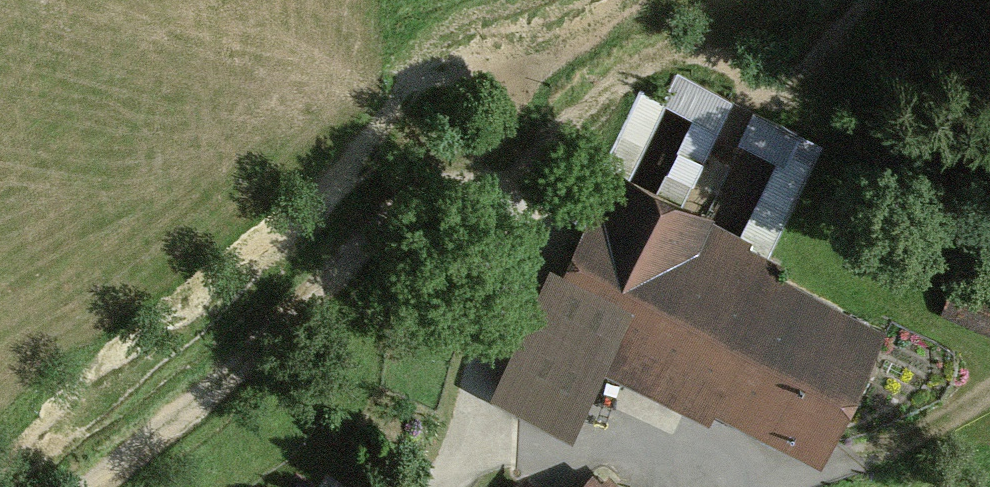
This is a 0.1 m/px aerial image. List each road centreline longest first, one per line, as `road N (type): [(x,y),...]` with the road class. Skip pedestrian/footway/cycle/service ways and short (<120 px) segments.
road 1 (track): [(90,486),(279,329),(408,203),(440,184),(467,182),(503,192),(520,211),(523,236),(484,383),(439,486)]
road 2 (track): [(503,192),(618,83),(762,0)]

